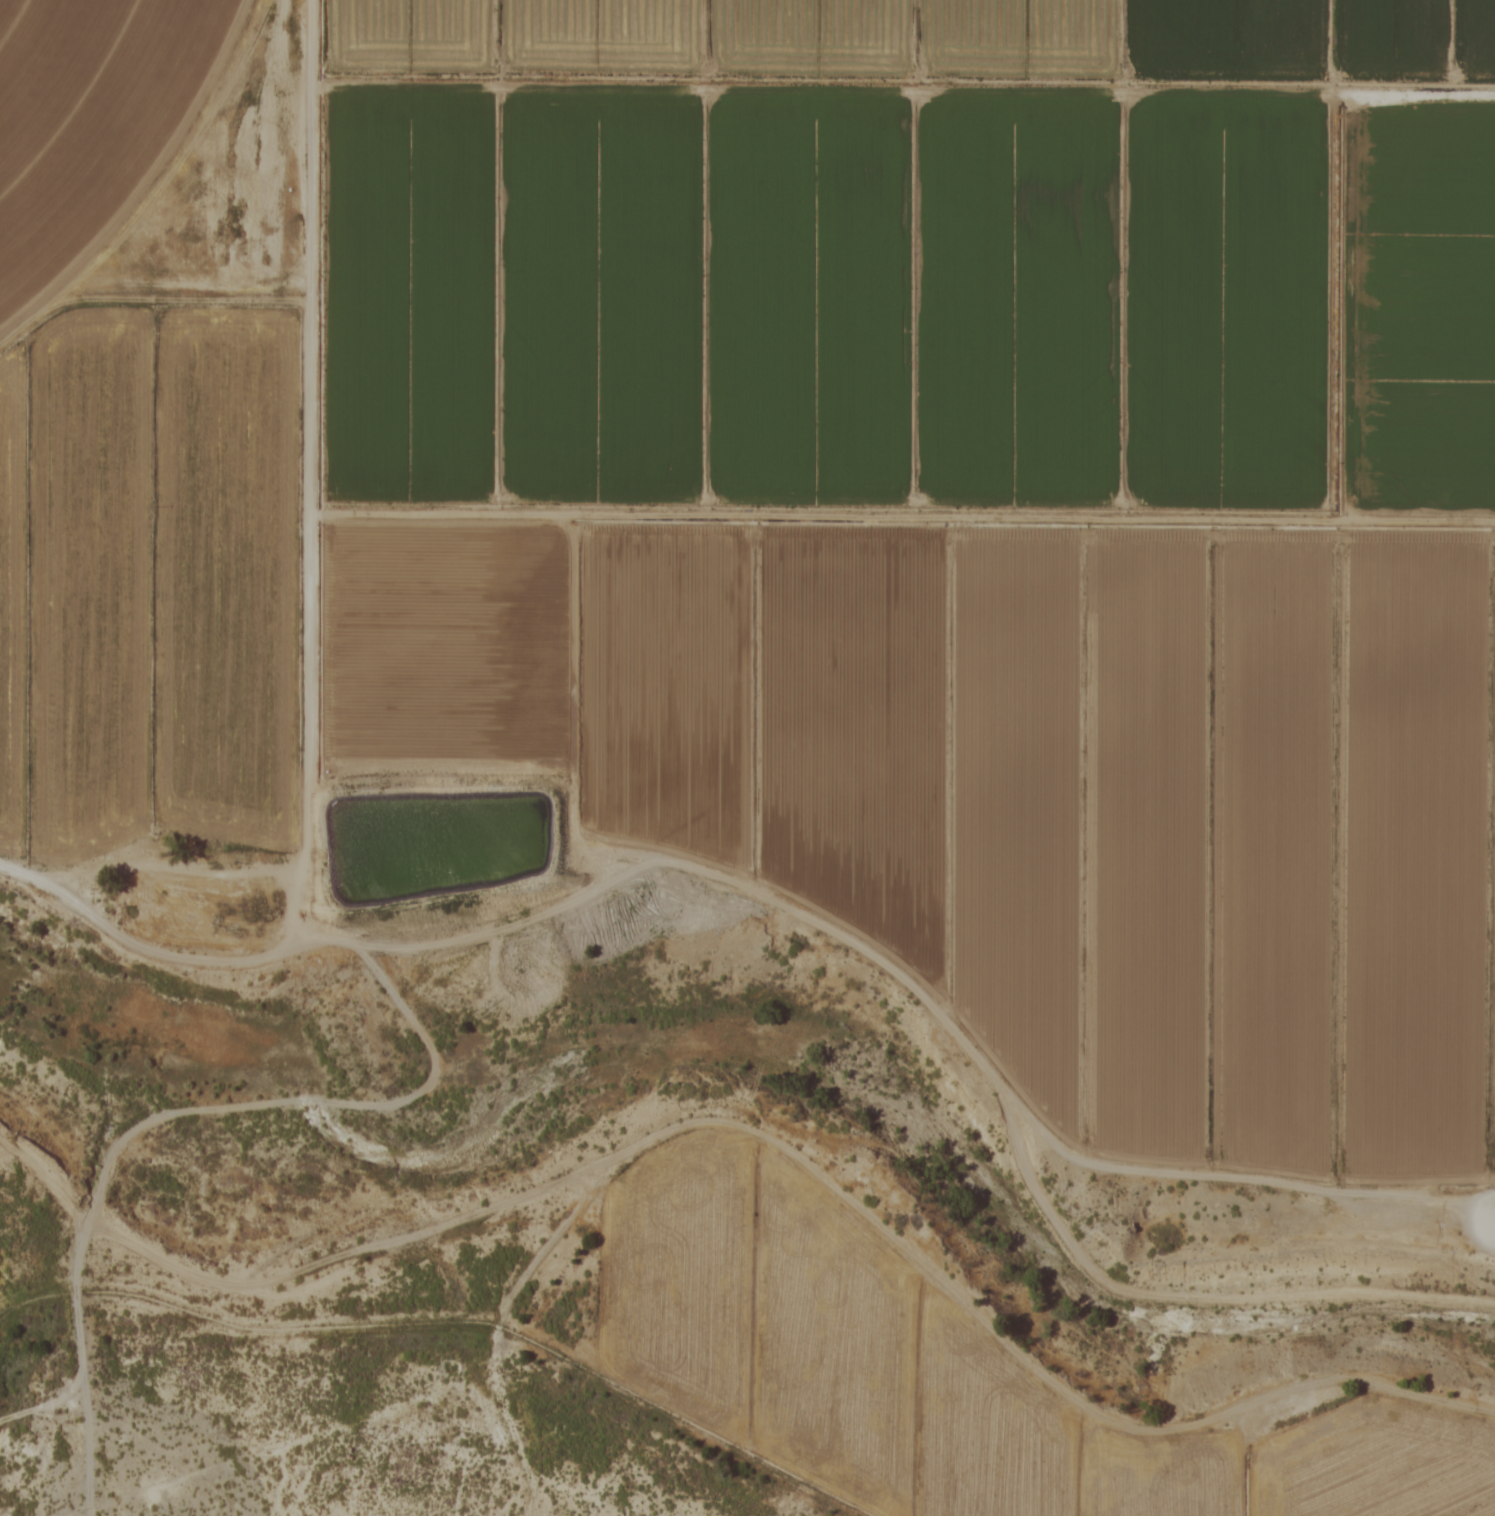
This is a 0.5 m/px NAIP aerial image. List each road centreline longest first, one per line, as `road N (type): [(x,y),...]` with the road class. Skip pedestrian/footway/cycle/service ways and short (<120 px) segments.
road 1 (residential): [(311,927),(434,902),(581,855),(622,856),(695,873),(799,913),(875,956),(939,1010),(1034,1126),(1073,1160),(1373,1190),(1494,1191)]
road 2 (residential): [(309,0),(311,927),(294,942)]

